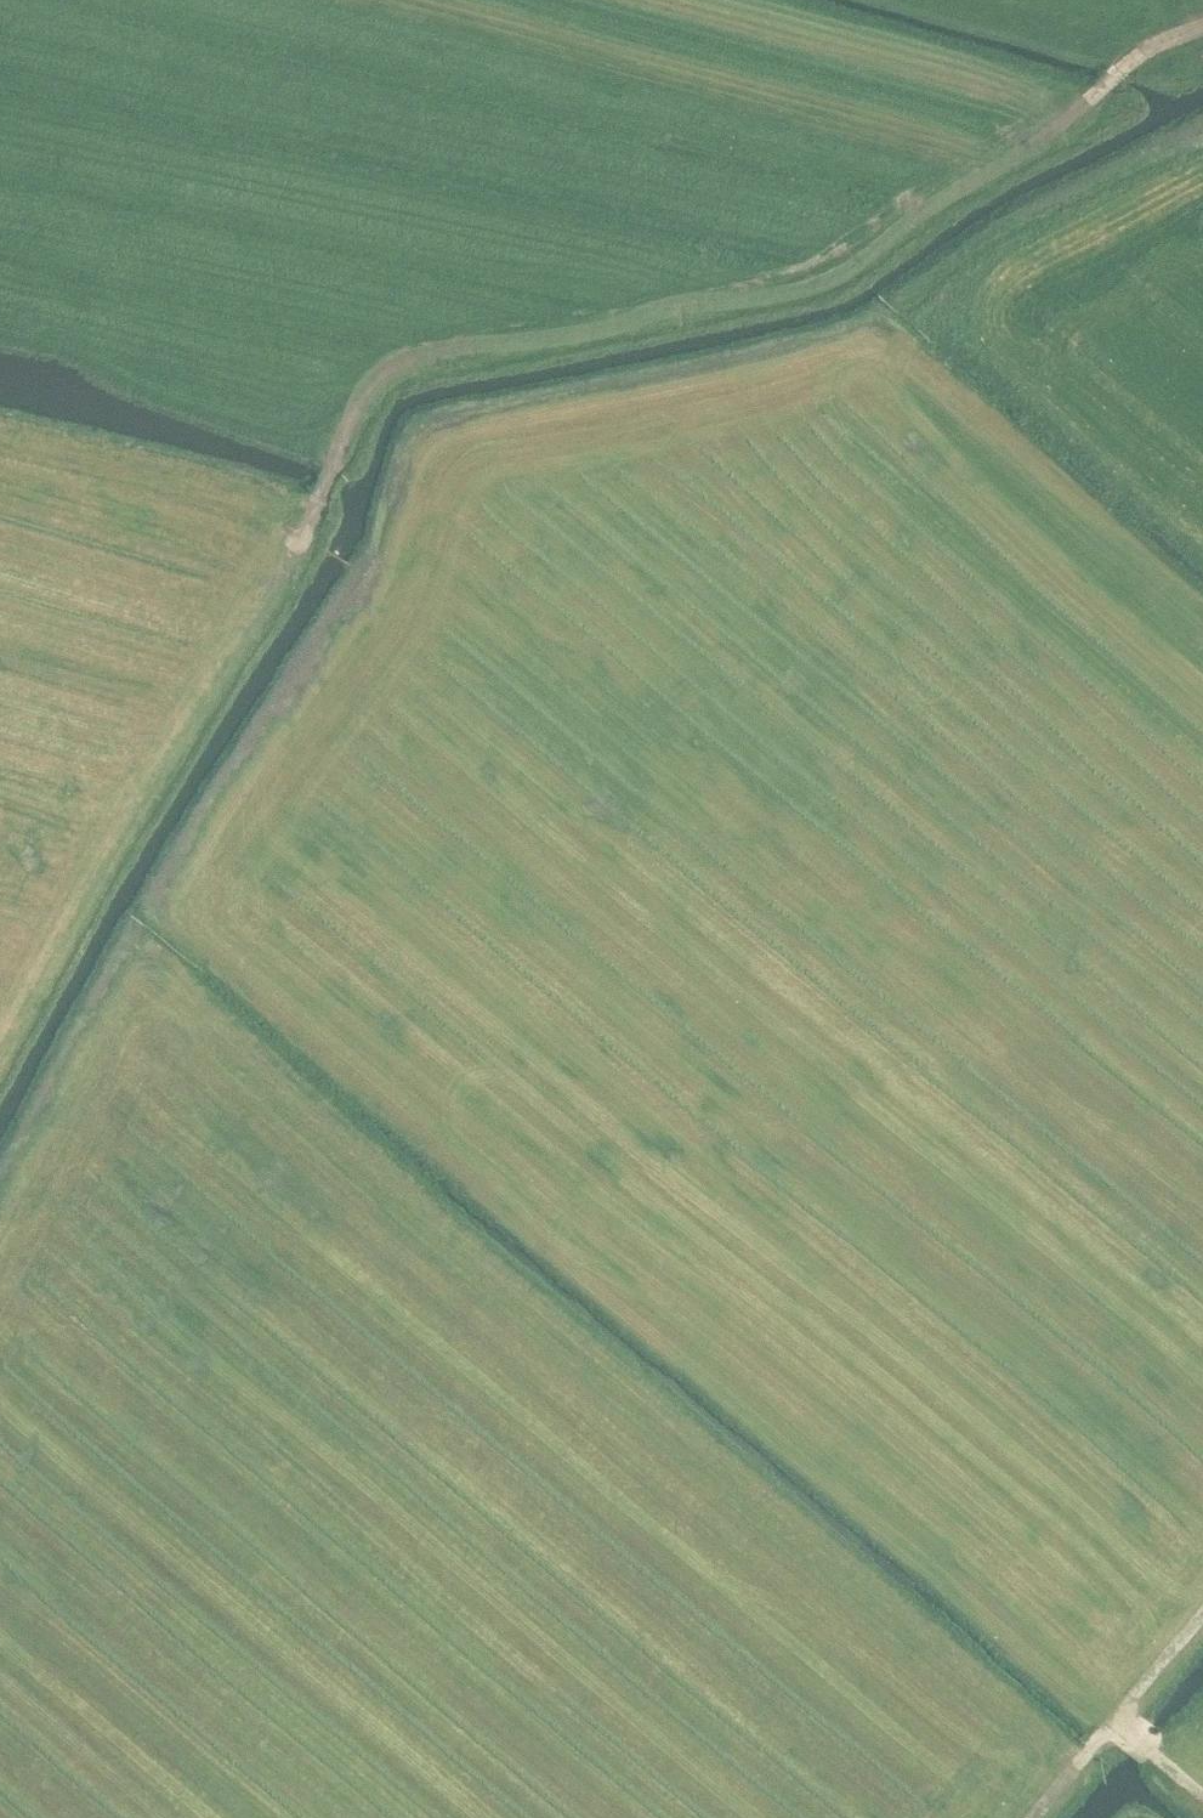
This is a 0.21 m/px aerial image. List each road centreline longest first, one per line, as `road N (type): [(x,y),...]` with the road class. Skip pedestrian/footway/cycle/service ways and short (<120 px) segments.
road 1 (track): [(1202,143),(999,252),(902,317),(428,435),(366,576),(145,927),(0,1190)]
road 2 (track): [(1202,1622),(1117,1729),(1202,1801)]
road 3 (track): [(1202,31),(1153,48),(1089,99)]

